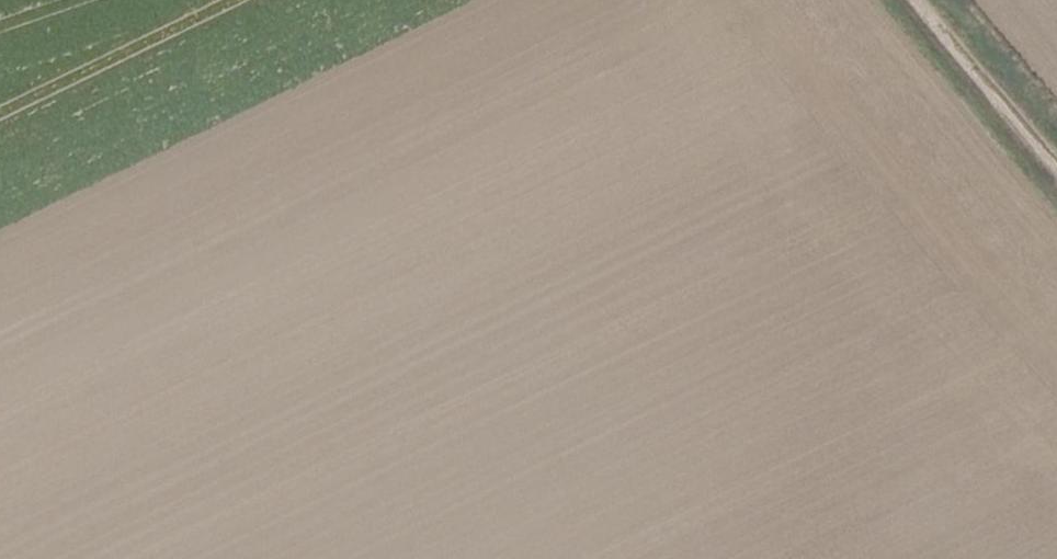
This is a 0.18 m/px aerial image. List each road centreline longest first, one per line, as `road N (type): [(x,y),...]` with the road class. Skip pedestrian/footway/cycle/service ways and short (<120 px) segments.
road 1 (track): [(920,0),(1056,168)]

